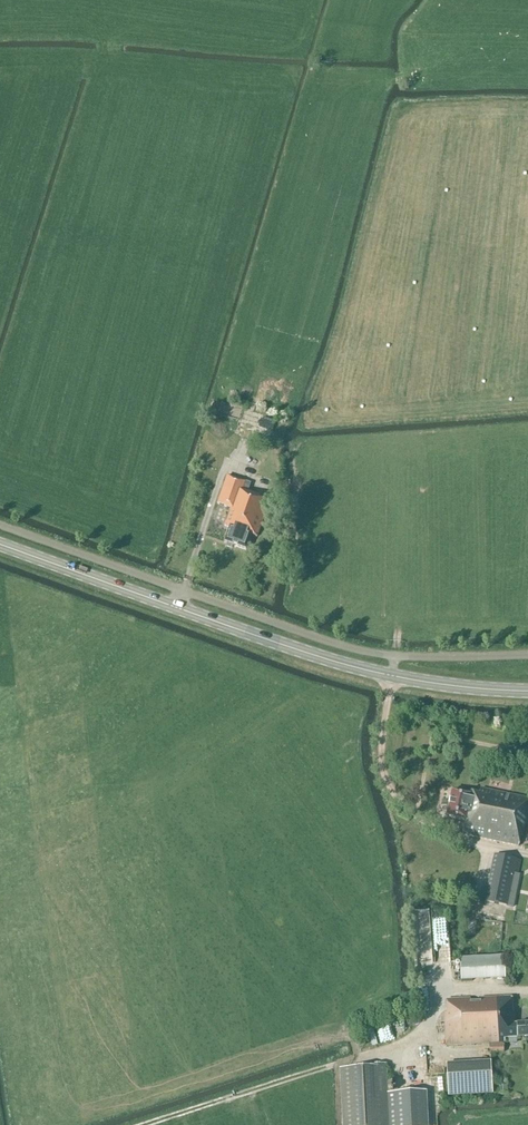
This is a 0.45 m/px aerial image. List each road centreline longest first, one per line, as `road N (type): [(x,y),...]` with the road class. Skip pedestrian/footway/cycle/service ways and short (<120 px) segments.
road 1 (secondary): [(527,692),(351,667),(0,545)]
road 2 (unclassified): [(0,526),(344,647),(416,657),(527,656)]

